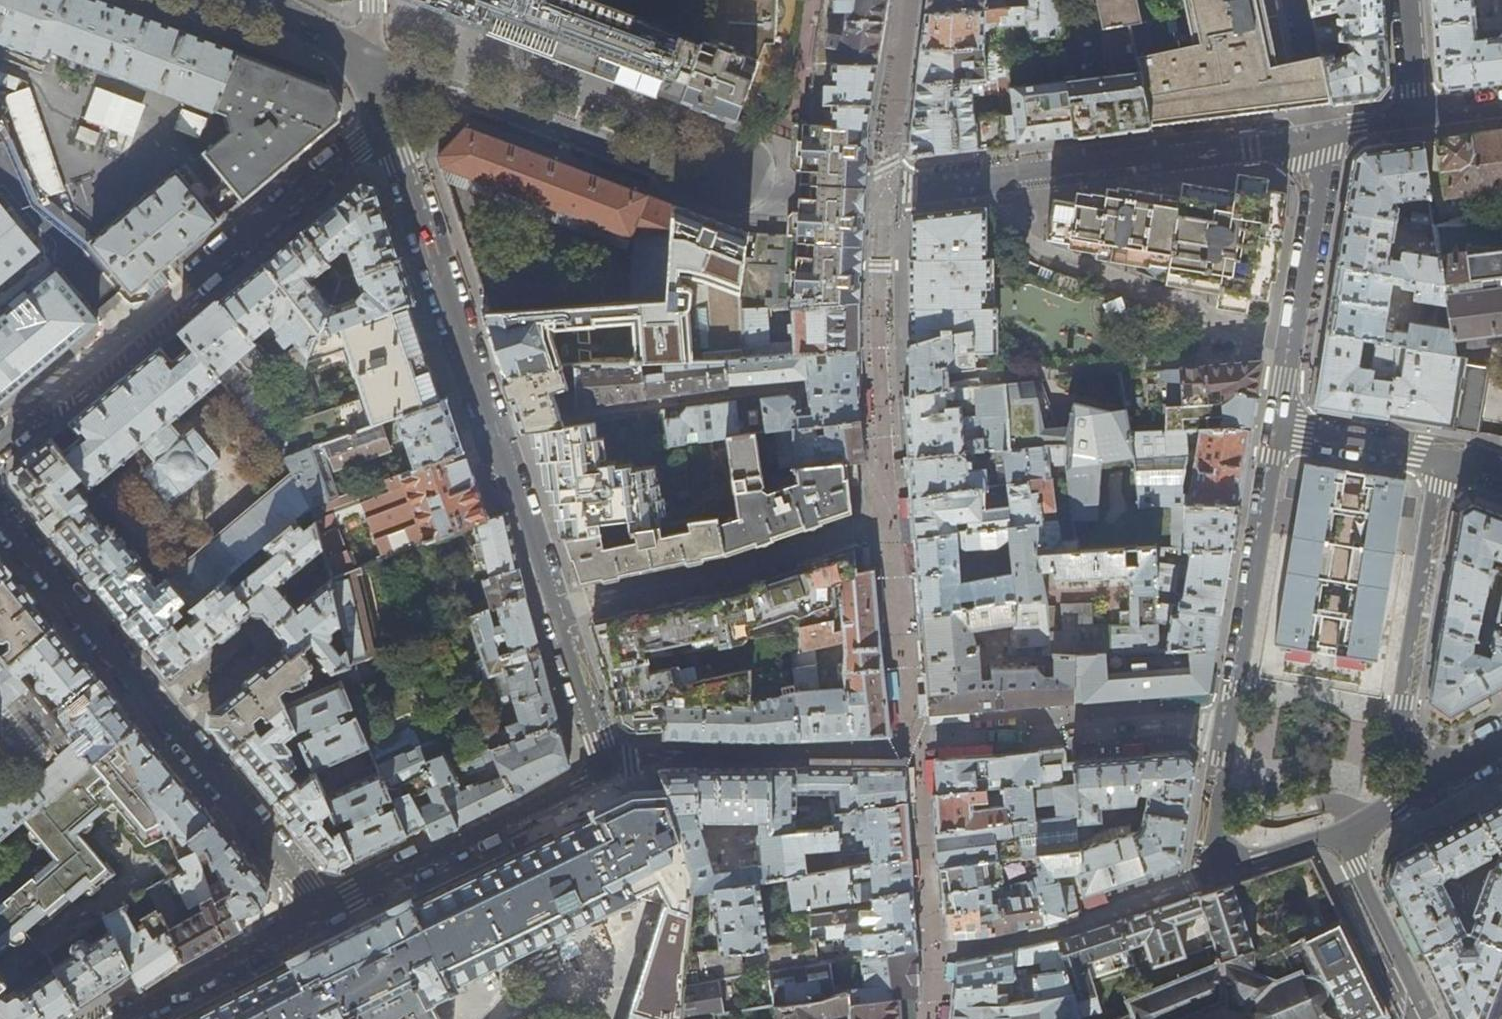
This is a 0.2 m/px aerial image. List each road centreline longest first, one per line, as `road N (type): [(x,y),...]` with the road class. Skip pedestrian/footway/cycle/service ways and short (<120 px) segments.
road 1 (residential): [(385,115),(611,771),(320,909)]
road 2 (residential): [(1340,831),(1205,880),(1279,430)]
road 3 (residential): [(0,512),(320,909)]
road 4 (residential): [(385,115),(0,445)]
road 5 (residential): [(1445,456),(1402,716),(1433,780)]
road 6 (residential): [(1293,347),(1320,192),(1318,134),(1416,117)]
road 7 (residential): [(320,909),(123,1018)]
road 8 (residential): [(1433,1018),(1340,831)]
road 9 (residential): [(1445,456),(1279,430)]
road 10 (residential): [(259,0),(372,59)]

